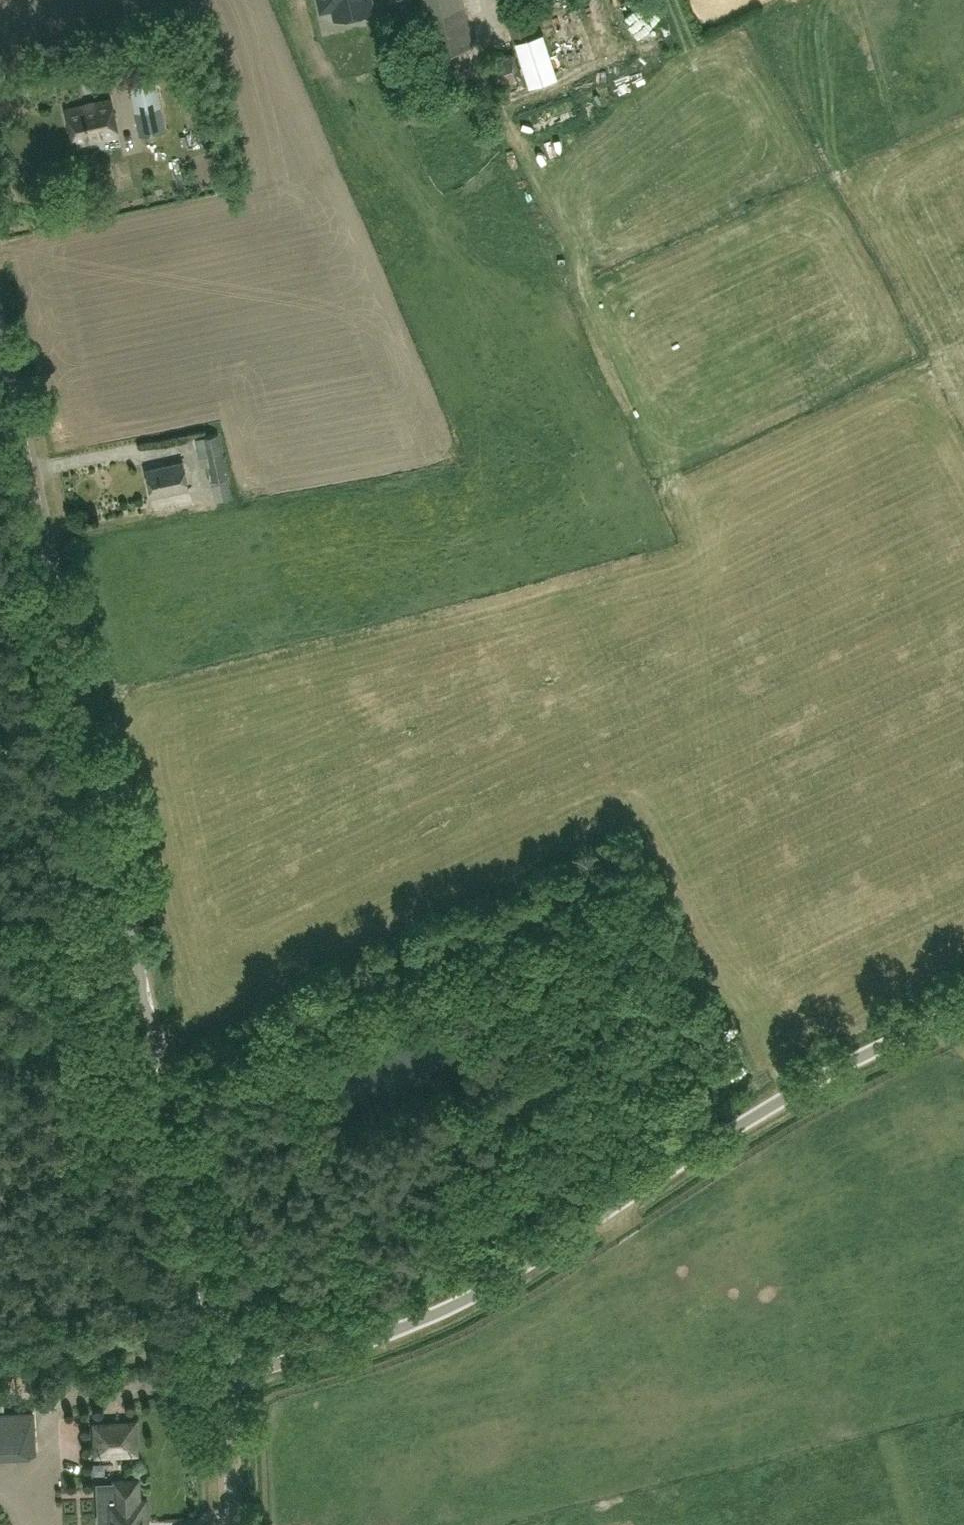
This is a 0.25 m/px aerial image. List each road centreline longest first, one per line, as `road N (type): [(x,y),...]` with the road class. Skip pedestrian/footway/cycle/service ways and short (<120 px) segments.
road 1 (unclassified): [(234,1374),(217,1333),(113,874),(0,338)]
road 2 (unclassified): [(234,1374),(444,1309),(790,1095),(963,1006)]
road 3 (track): [(216,1326),(96,1332),(0,1352)]
road 4 (unclassified): [(231,1524),(226,1398),(234,1374)]

